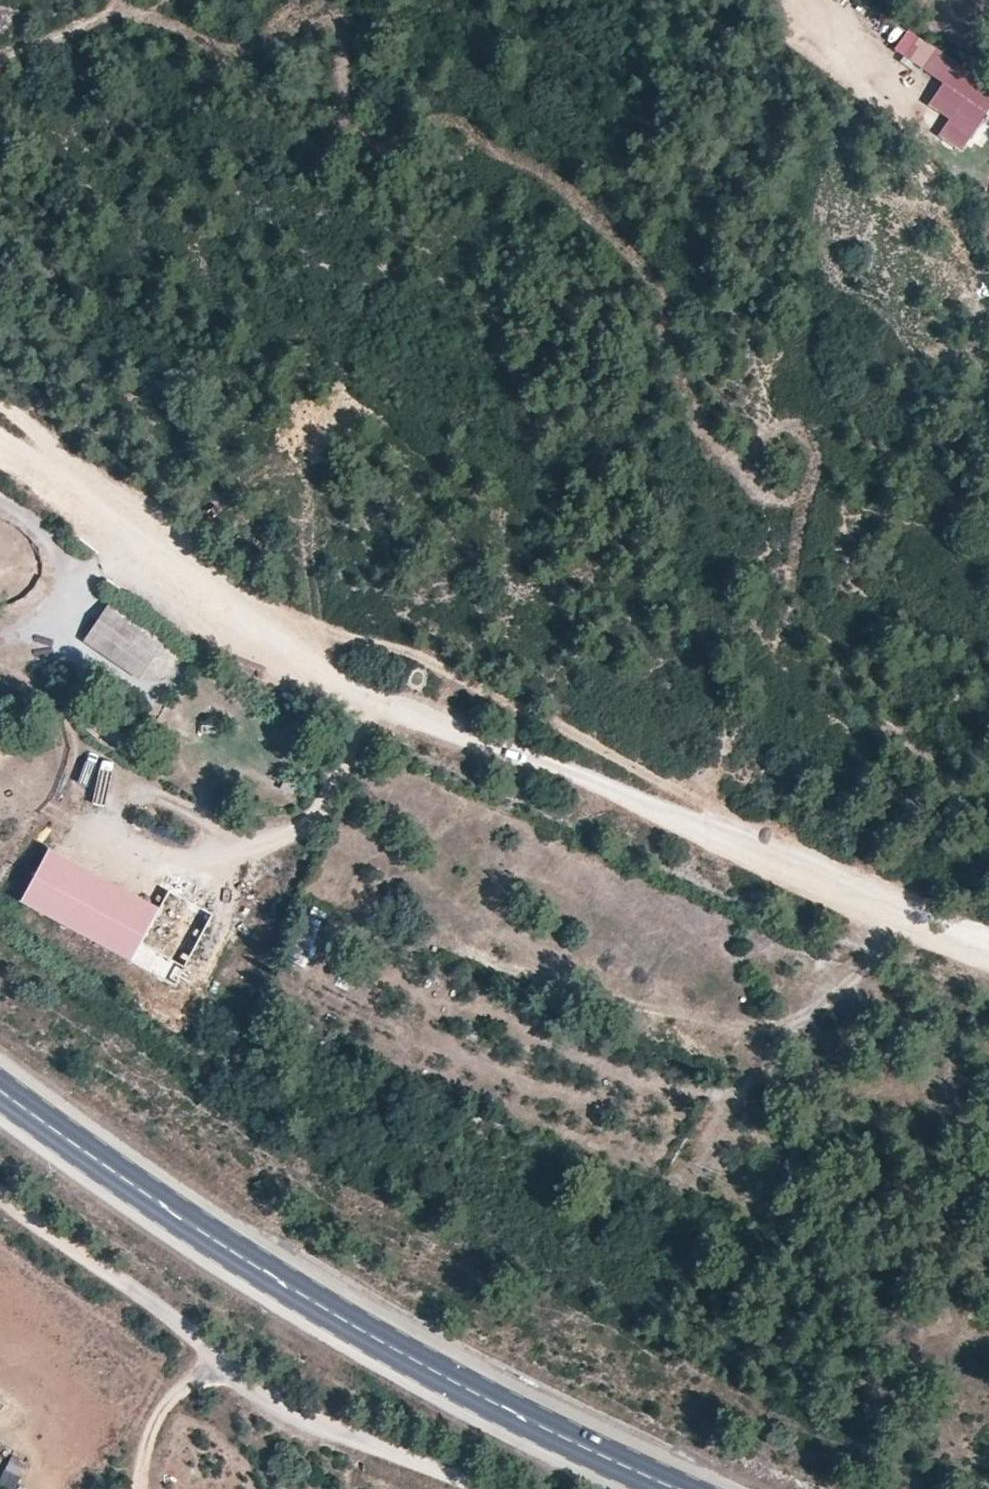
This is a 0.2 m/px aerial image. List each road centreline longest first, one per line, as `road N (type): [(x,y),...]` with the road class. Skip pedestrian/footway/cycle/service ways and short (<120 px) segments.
road 1 (track): [(0,444),(276,652),(726,830),(988,958)]
road 2 (primary): [(671,1488),(521,1419),(300,1295),(0,1092)]
road 3 (track): [(0,1205),(186,1327),(258,1406),(457,1488)]

